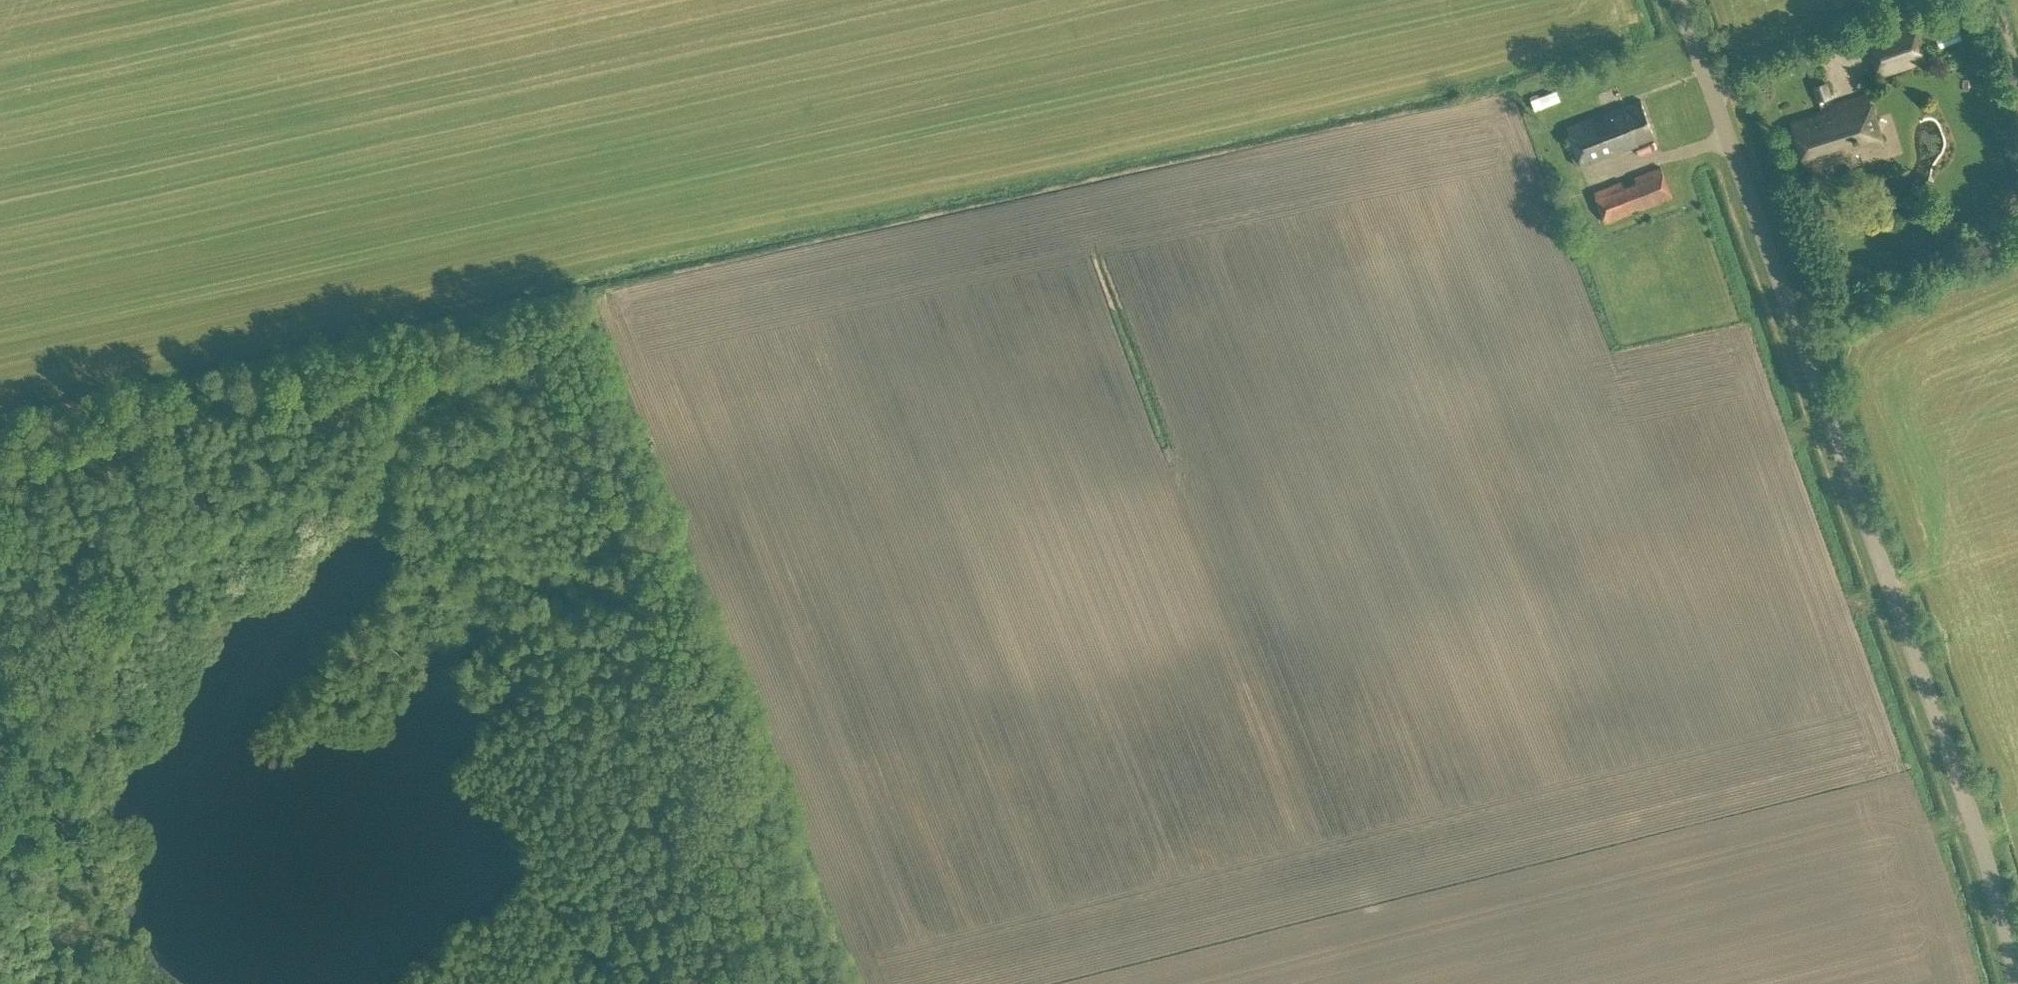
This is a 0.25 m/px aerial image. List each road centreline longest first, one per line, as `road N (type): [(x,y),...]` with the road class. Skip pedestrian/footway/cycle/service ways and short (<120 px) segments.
road 1 (unclassified): [(2017,983),(1952,758),(1679,0)]

